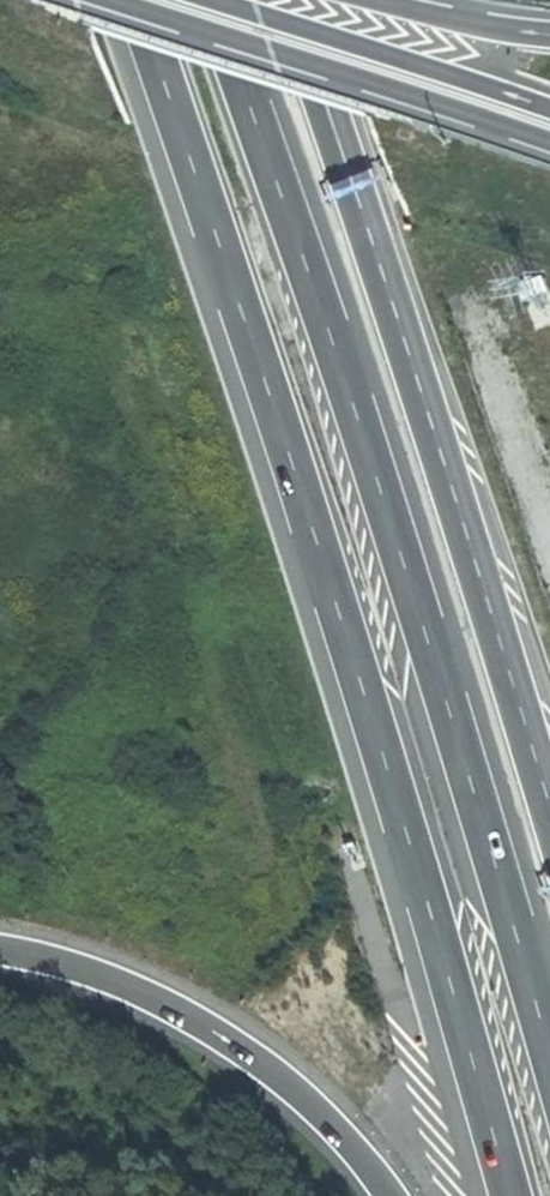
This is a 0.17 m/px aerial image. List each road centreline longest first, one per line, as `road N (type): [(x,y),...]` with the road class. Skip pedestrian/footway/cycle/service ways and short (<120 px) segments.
road 1 (motorway): [(133,0),(385,755),(512,1195)]
road 2 (motorway): [(549,1057),(391,524),(214,0)]
road 3 (motorway): [(549,814),(341,142)]
road 4 (motorway): [(92,0),(549,150)]
road 5 (motorway): [(0,951),(150,1001),(246,1054),(327,1123),(383,1195)]
road 6 (motorway): [(549,114),(194,0)]
road 7 (motorway): [(549,43),(356,0)]
road 8 (motorway): [(341,142),(287,0)]
road 9 (motorway): [(341,142),(300,0)]

